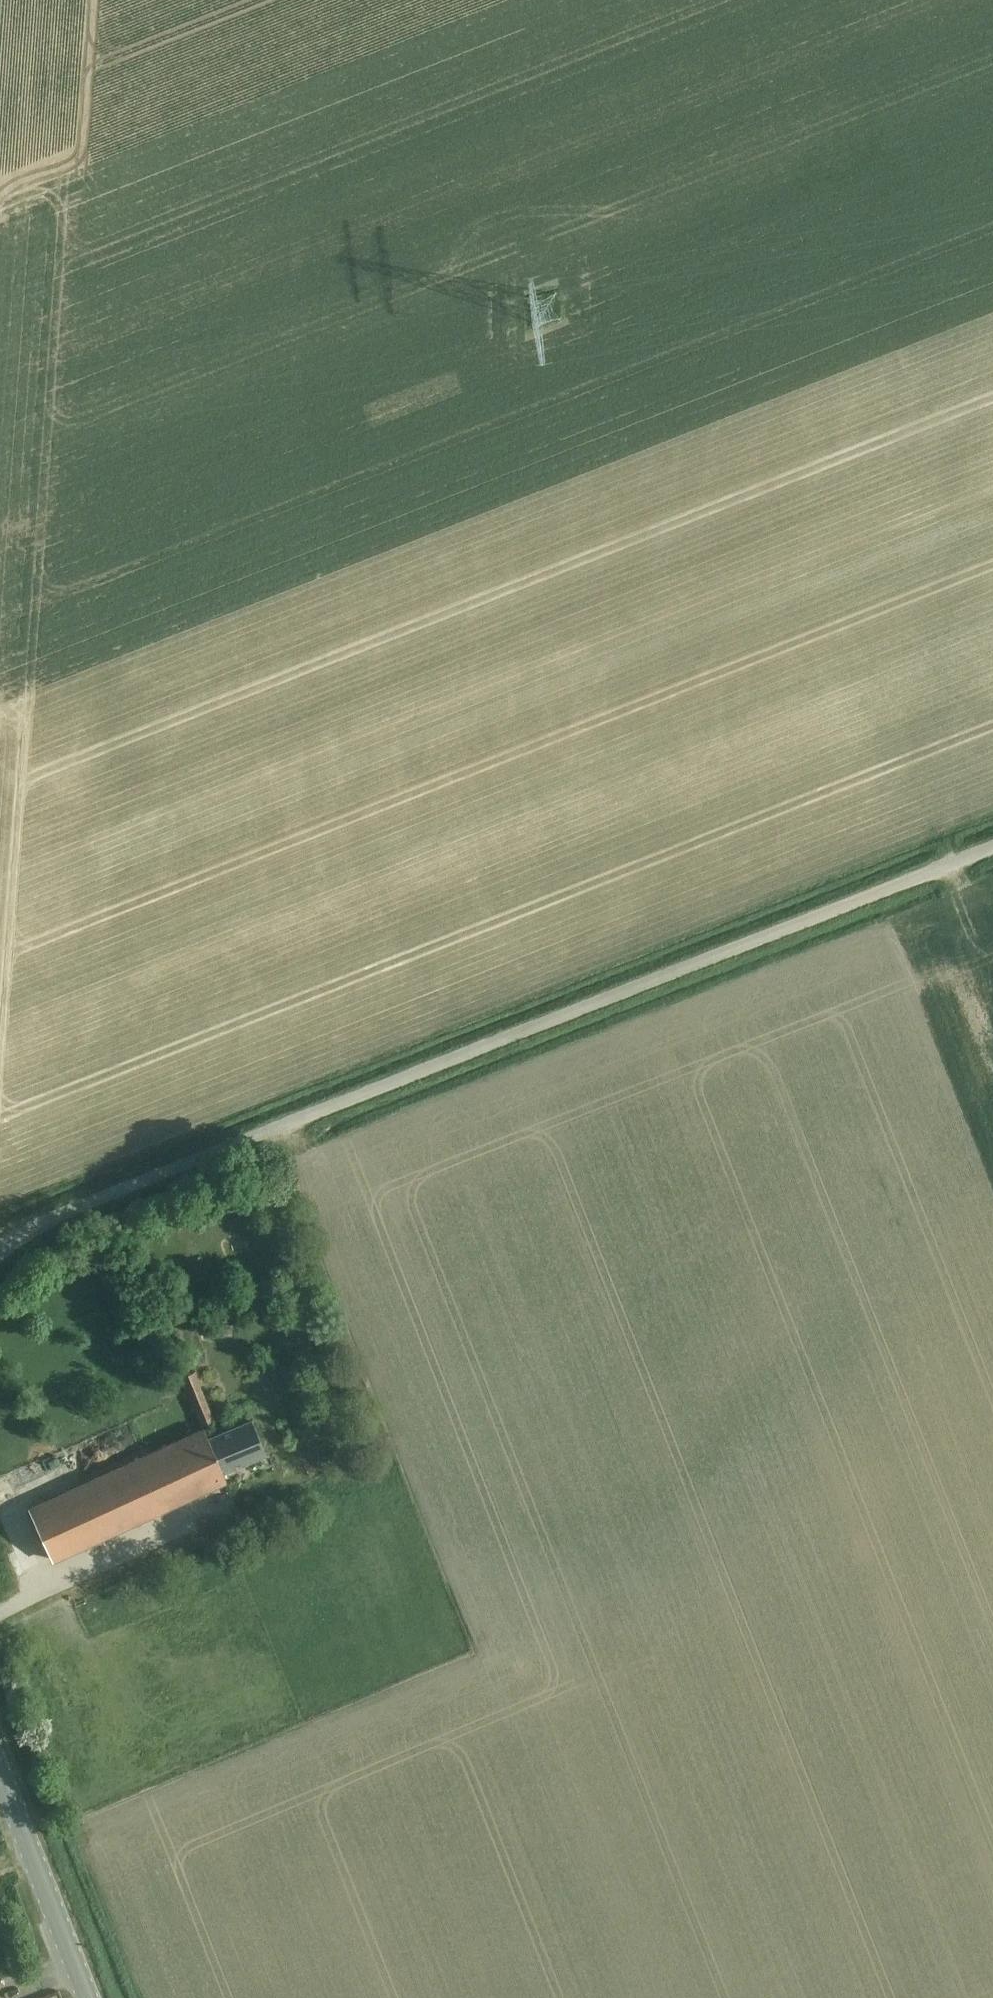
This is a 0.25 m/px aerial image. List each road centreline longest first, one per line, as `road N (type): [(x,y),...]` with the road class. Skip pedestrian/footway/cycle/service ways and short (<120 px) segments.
road 1 (unclassified): [(0,1253),(49,1219),(992,848)]
road 2 (tertiary): [(85,1997),(0,1778)]

